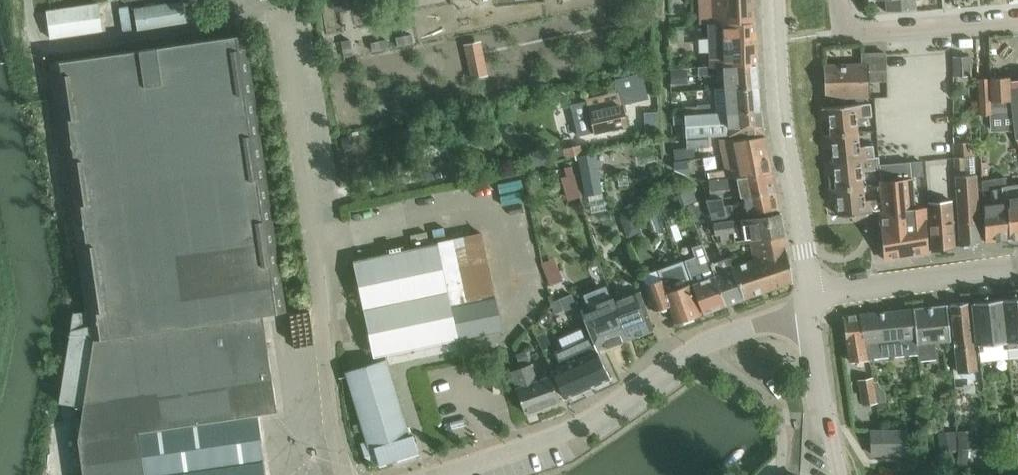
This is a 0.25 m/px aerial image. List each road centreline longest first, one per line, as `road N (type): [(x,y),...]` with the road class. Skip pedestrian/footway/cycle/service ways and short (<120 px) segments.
road 1 (residential): [(342,474),(278,11)]
road 2 (residential): [(809,297),(782,320),(711,339),(561,436),(436,474)]
road 3 (tertiary): [(809,297),(777,111),(773,0)]
road 4 (residential): [(809,297),(1017,266)]
road 5 (residential): [(1017,20),(863,31),(839,0)]
road 6 (tertiary): [(838,474),(809,297)]

